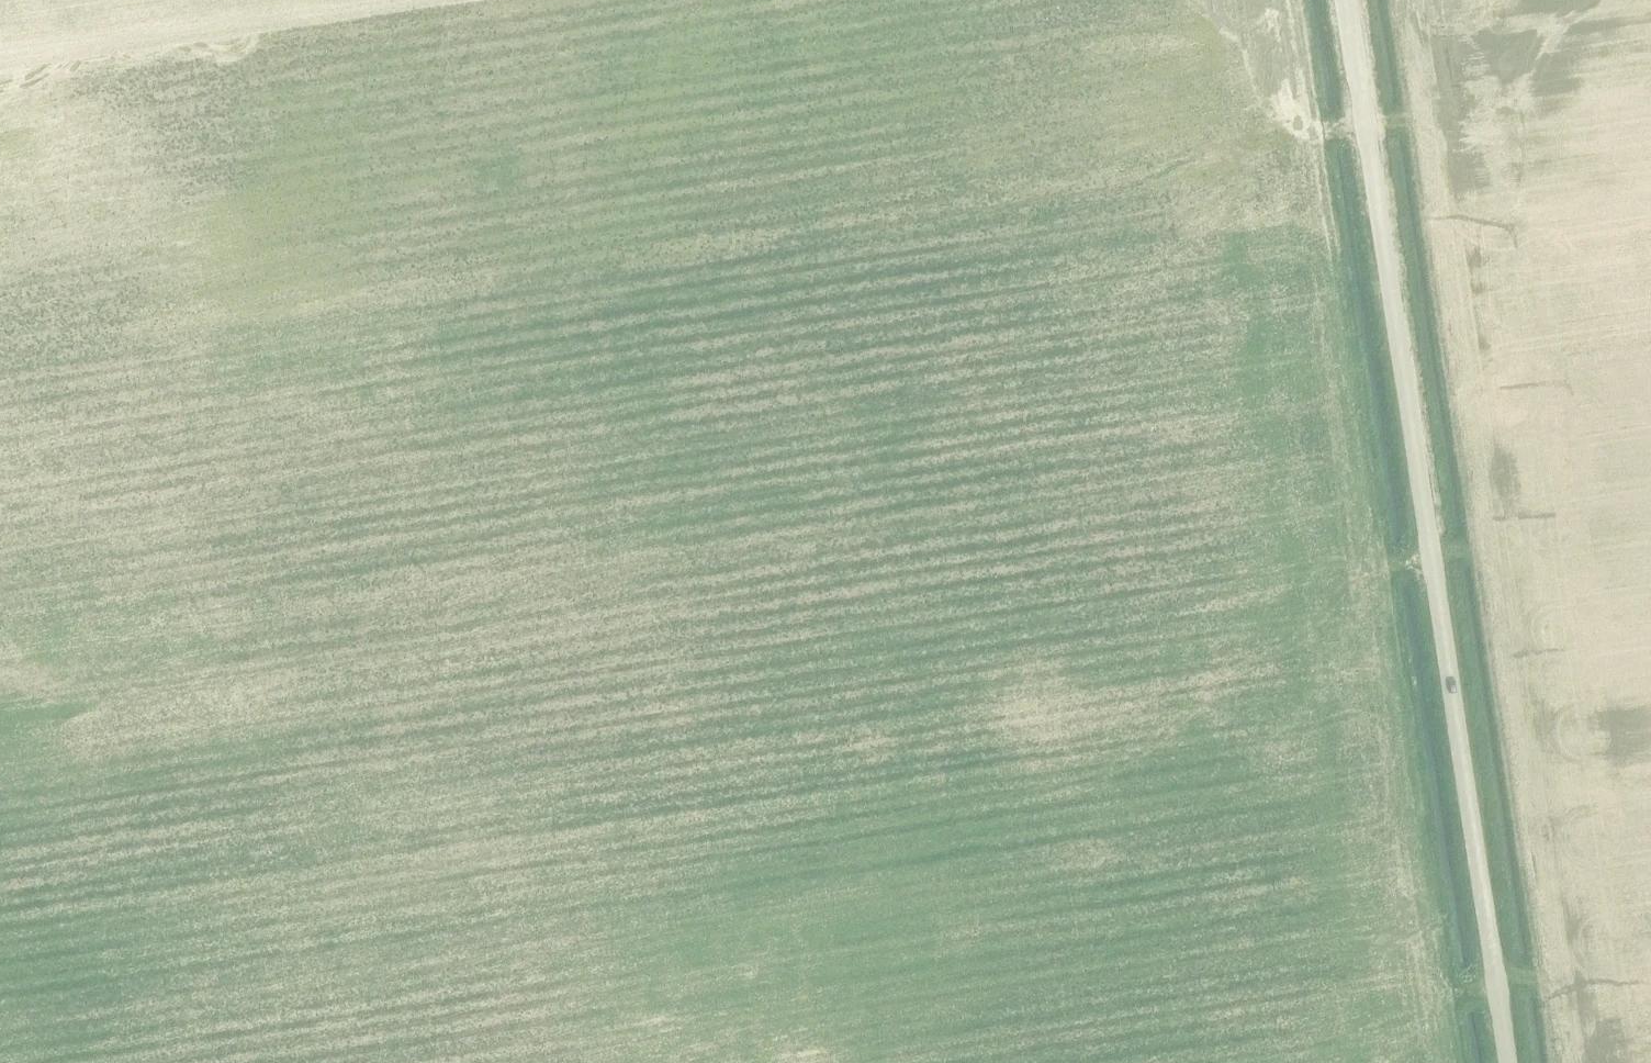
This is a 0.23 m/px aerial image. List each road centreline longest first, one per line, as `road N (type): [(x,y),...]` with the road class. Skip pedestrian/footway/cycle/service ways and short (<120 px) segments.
road 1 (unclassified): [(1508,1062),(1346,0)]

